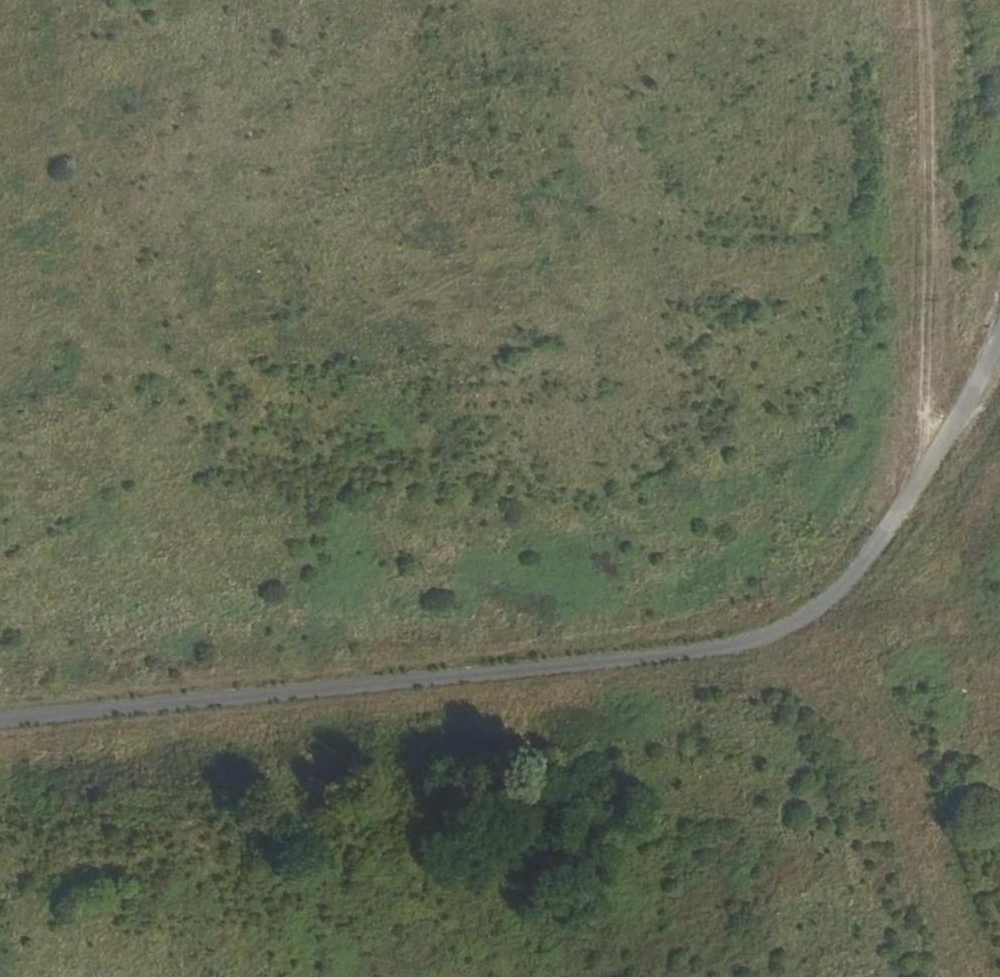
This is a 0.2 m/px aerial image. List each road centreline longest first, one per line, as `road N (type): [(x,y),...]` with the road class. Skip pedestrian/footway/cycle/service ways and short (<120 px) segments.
road 1 (track): [(747,648),(417,705),(0,734)]
road 2 (track): [(979,976),(903,743),(853,676),(747,648)]
road 3 (track): [(999,364),(960,446),(849,566),(747,648)]

